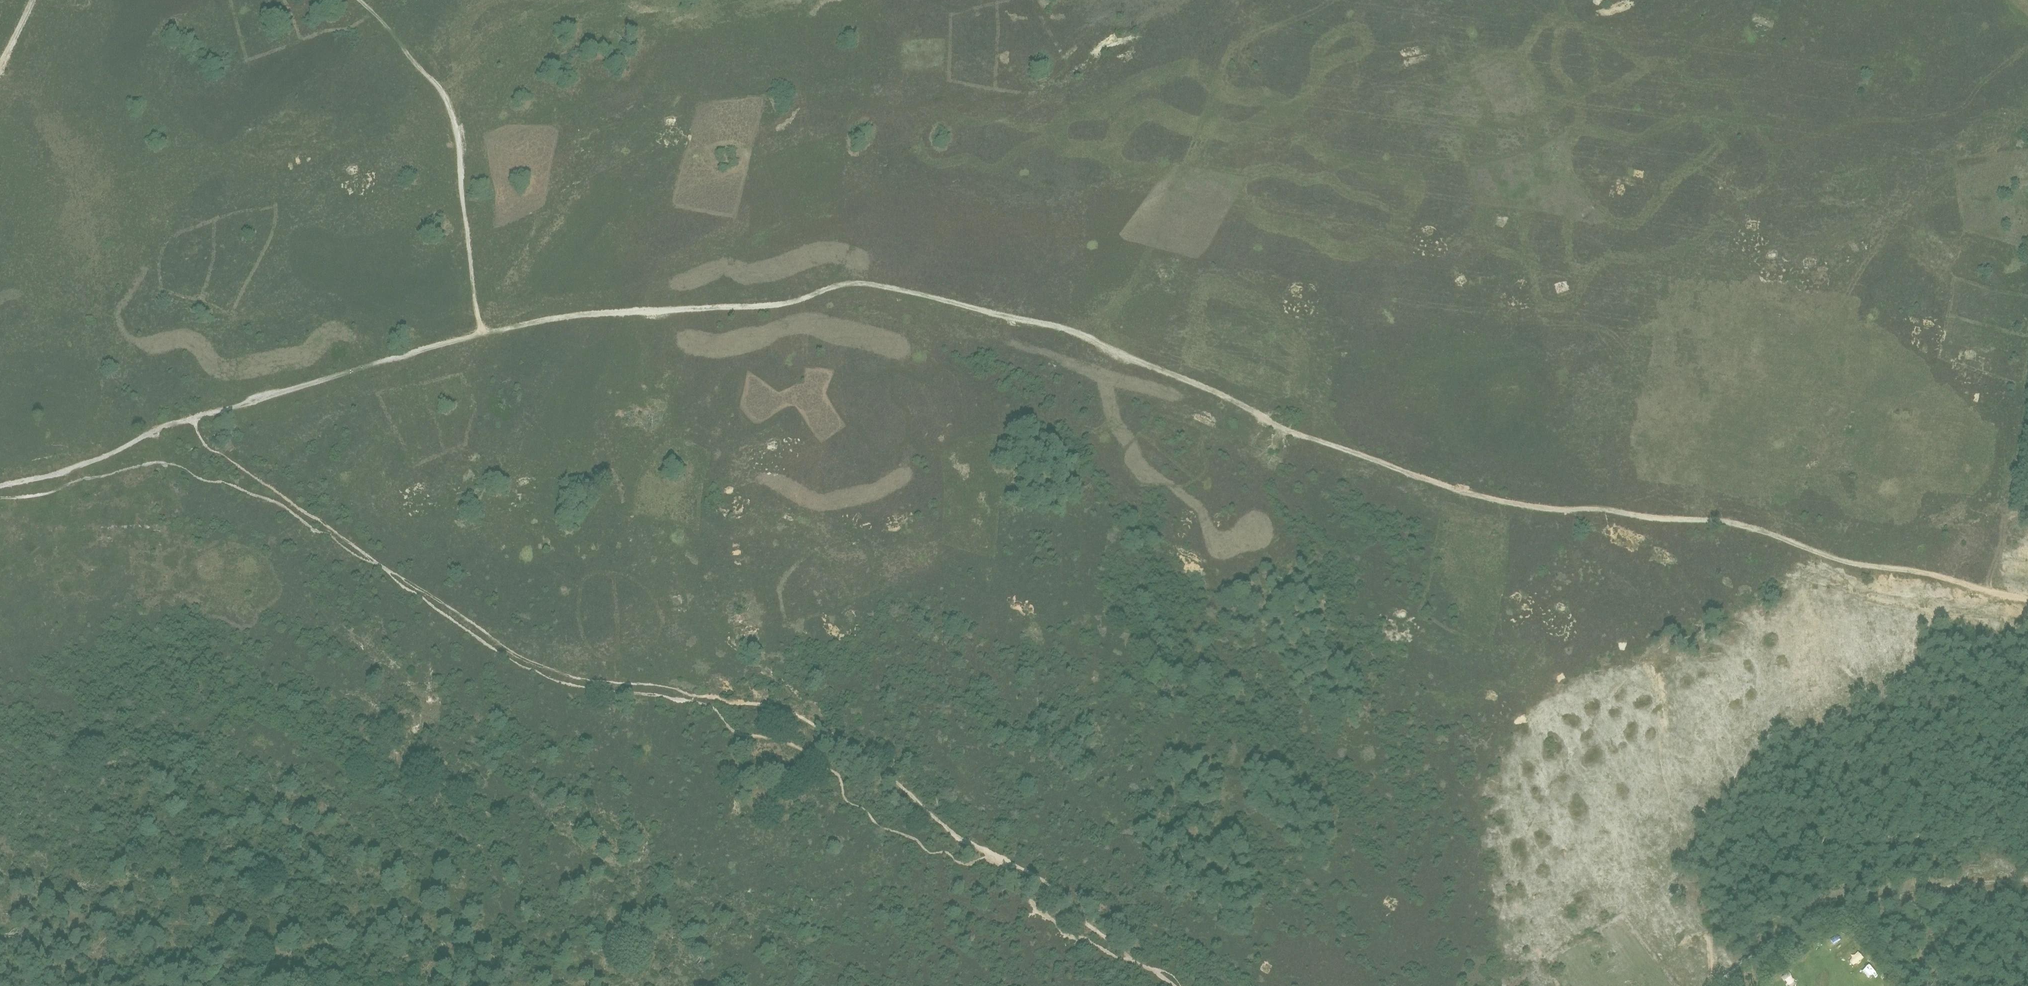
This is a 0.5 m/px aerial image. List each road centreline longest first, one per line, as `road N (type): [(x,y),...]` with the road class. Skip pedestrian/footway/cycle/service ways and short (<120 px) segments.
road 1 (track): [(1717,985),(1805,918),(1843,901),(2027,881)]

